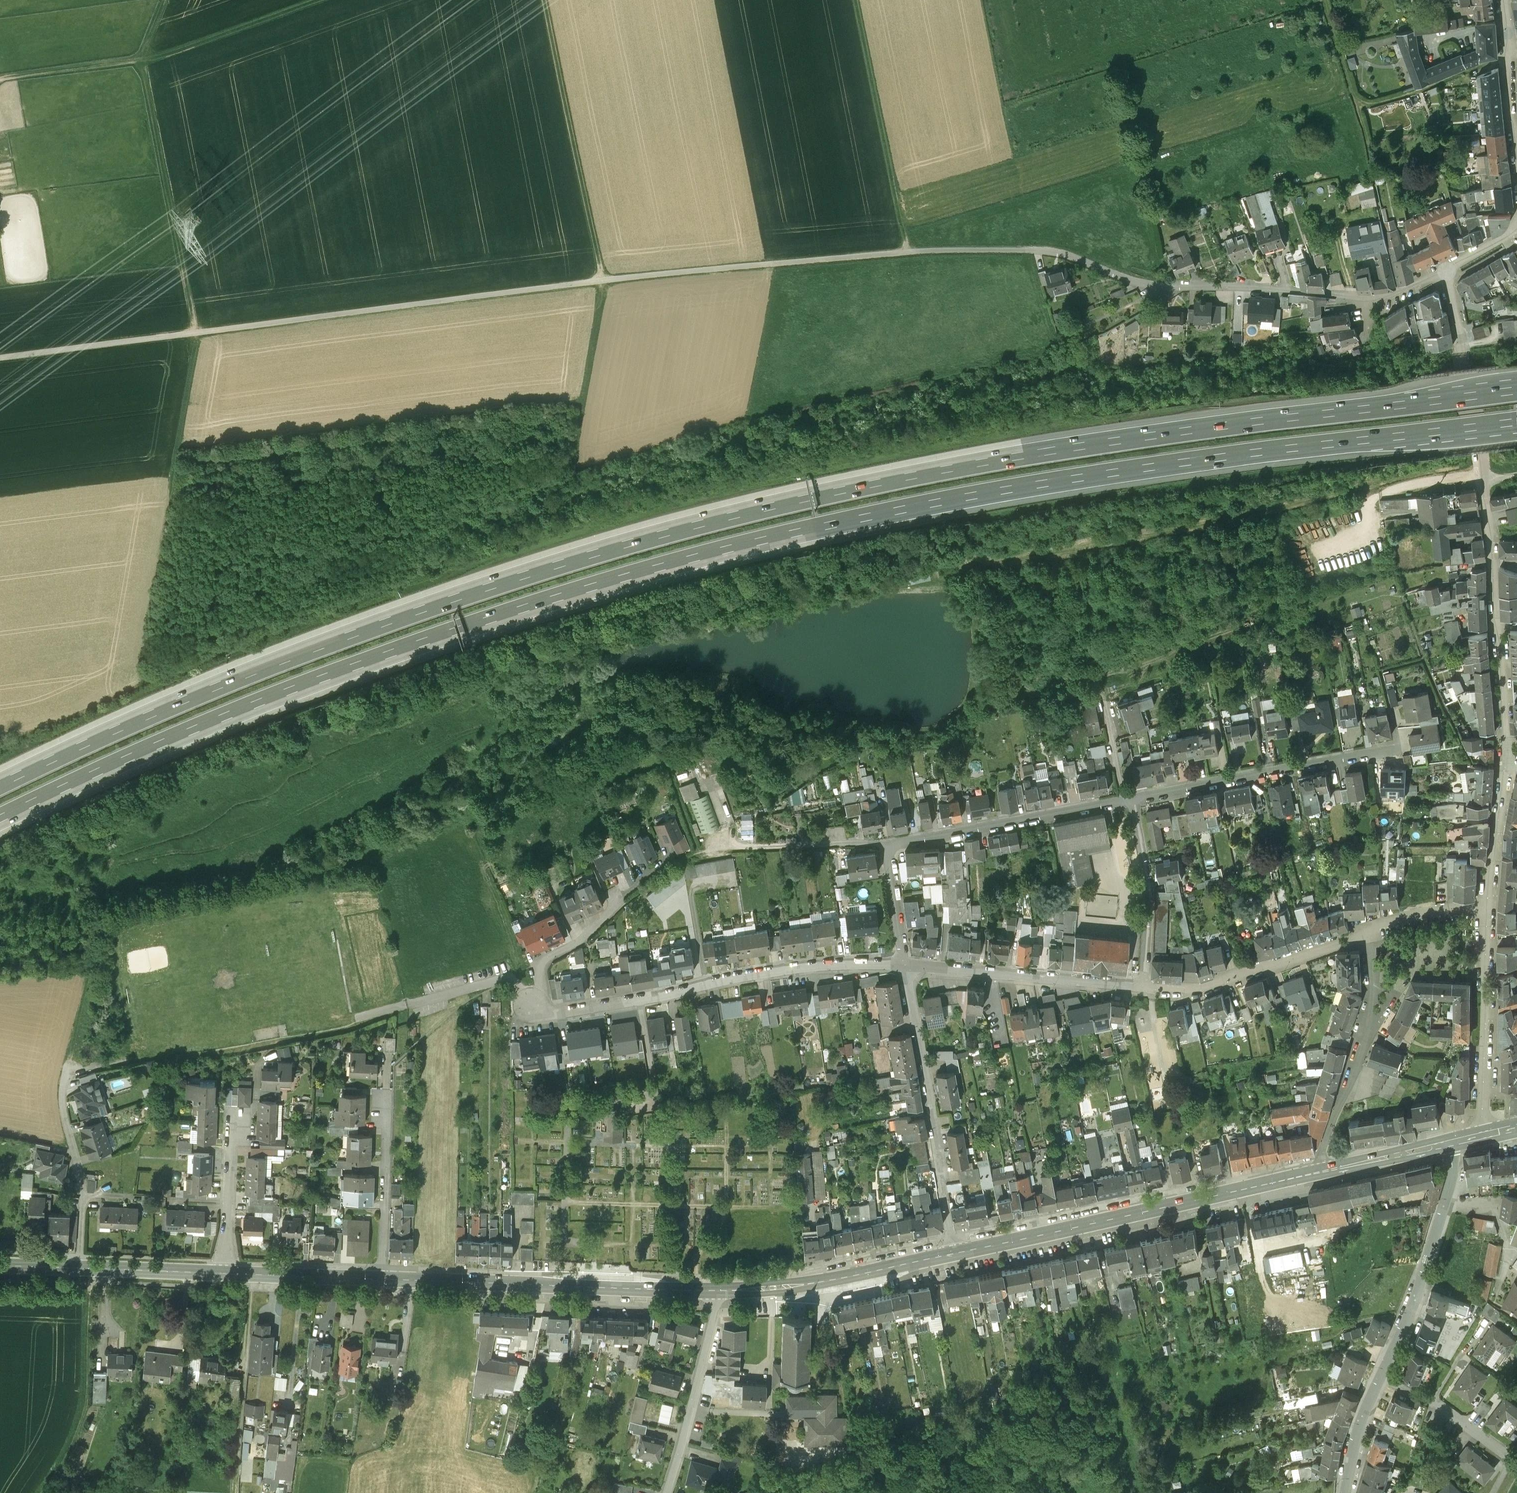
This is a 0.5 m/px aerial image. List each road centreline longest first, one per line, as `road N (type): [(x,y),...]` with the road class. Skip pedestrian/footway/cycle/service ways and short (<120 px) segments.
road 1 (motorway): [(0,822),(212,724),(417,644),(740,548),(1027,489),(1516,423)]
road 2 (motorway): [(1516,385),(1134,434),(730,511),(532,567),(293,650),(0,780)]
road 3 (residential): [(1488,898),(1503,775),(1500,636),(1484,476),(1445,274)]
road 4 (track): [(602,279),(0,358)]
road 5 (track): [(1031,250),(904,251),(602,279)]
road 6 (secondary): [(954,1255),(1325,1171)]
road 7 (residential): [(905,964),(755,974),(556,1014),(532,1005)]
road 8 (residential): [(1134,799),(888,847),(905,964)]
road 9 (residential): [(1371,302),(1148,286),(1066,254),(1031,250)]
road 10 (track): [(165,0),(143,58),(196,332)]
road 11 (secondary): [(382,1279),(714,1290)]
road 12 (track): [(305,0),(143,58),(0,78)]
road 13 (residential): [(905,964),(954,1255)]
road 14 (track): [(547,0),(602,279)]
road 15 (residential): [(1399,746),(1134,799)]
road 16 (track): [(904,251),(857,0)]
road 17 (secondary): [(1381,1375),(1444,1208),(1454,1160),(1449,1142)]
road 18 (secondary): [(714,1290),(831,1281),(954,1255)]
road 19 (residential): [(1145,984),(905,964)]
road 20 (residential): [(1486,1134),(1488,898)]
road 21 (residential): [(1368,932),(1206,985),(1145,984)]
road 22 (track): [(48,1492),(84,1407),(90,1268)]
road 23 (secondary): [(0,1265),(226,1273)]
road 24 (track): [(252,1274),(235,1492)]
road 25 (track): [(353,1020),(142,1055)]
road 26 (residential): [(665,1492),(714,1290)]
road 27 (track): [(66,1073),(96,970),(101,875)]
road 28 (track): [(602,279),(573,475)]
road 29 (residential): [(1145,984),(1150,894),(1134,799)]
road 30 (residential): [(383,1102),(382,1279)]
road 31 (residential): [(1371,1022),(1323,1147),(1325,1171)]
road 32 (secondary): [(226,1273),(382,1279)]
road 33 (residential): [(1381,1375),(1432,1399),(1512,1456)]
road 34 (residential): [(226,1273),(232,1142),(240,1123)]
road 35 (residential): [(1502,0),(1516,147)]
road 36 (secondary): [(1325,1171),(1449,1142)]
road 37 (residential): [(1488,898),(1368,932)]
road 38 (secondary): [(1346,1492),(1356,1433),(1381,1375)]

